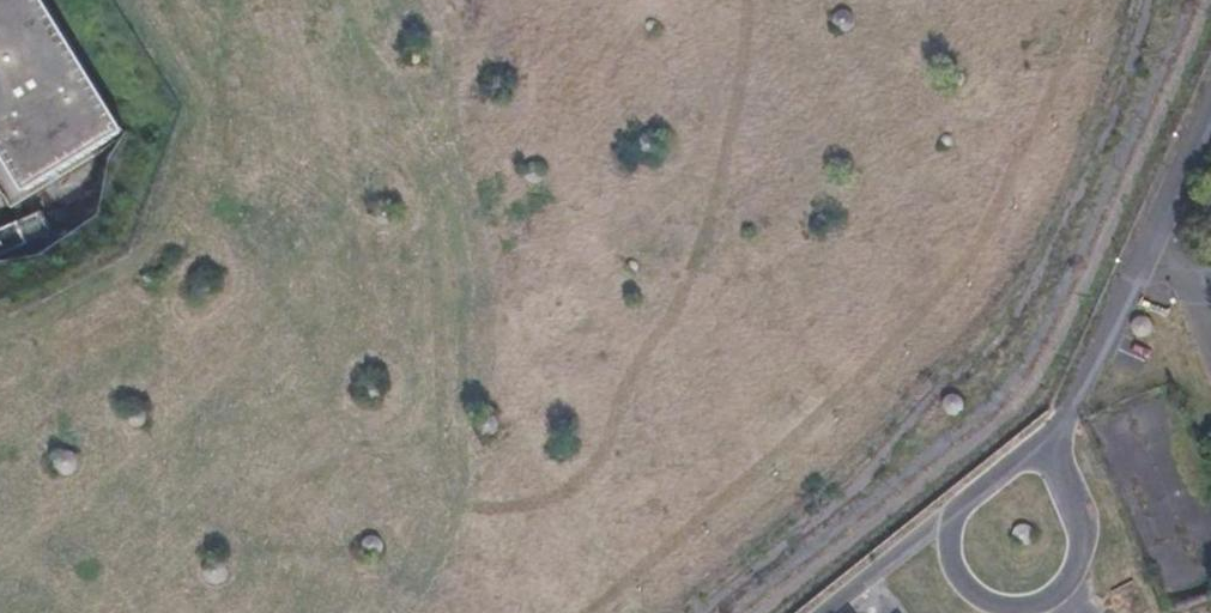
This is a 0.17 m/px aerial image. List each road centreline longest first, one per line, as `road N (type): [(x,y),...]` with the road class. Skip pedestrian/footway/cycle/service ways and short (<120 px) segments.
road 1 (residential): [(1050,448),(1210,106)]
road 2 (residential): [(1050,448),(1067,483),(1081,559),(1040,606),(971,596),(954,566),(944,517)]
road 3 (residential): [(825,612),(944,517)]
road 4 (residential): [(944,517),(988,480),(1050,448)]

